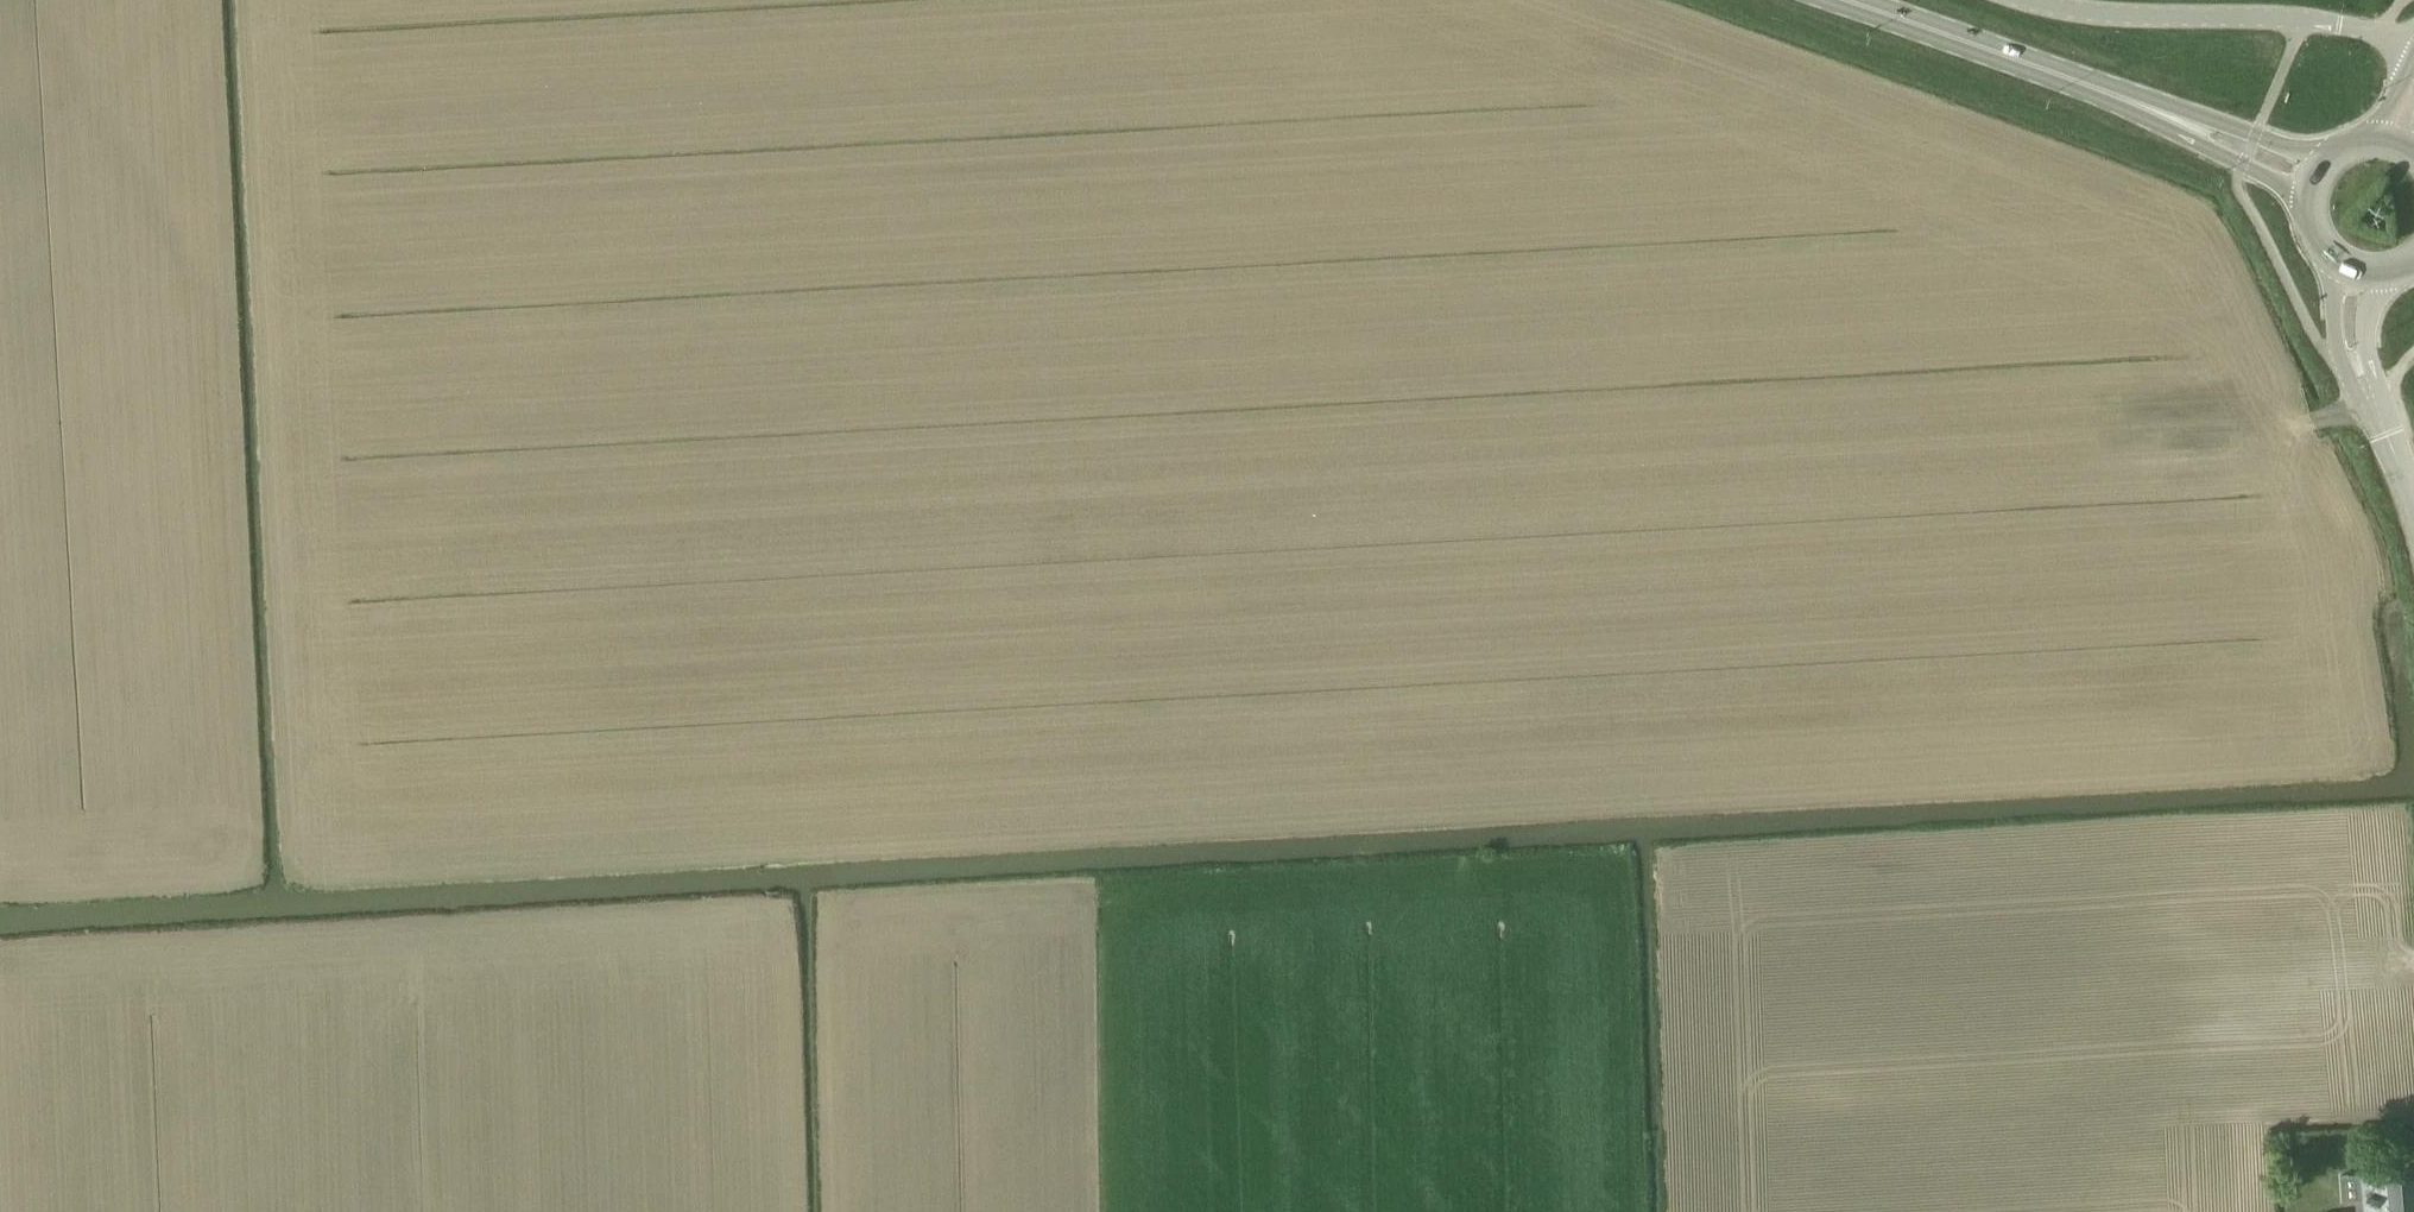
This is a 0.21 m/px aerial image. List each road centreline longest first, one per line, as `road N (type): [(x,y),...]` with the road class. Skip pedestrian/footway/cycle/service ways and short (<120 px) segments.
road 1 (unclassified): [(2022,0),(2091,15),(2304,23),(2413,46)]
road 2 (primary): [(2145,110),(1848,0)]
road 3 (primary): [(2336,150),(2298,150),(2145,110)]
road 4 (primary): [(2145,110),(2282,185),(2307,210)]
road 5 (unclassified): [(2332,265),(2338,348),(2386,435)]
road 6 (unclassified): [(2386,435),(2368,347),(2380,279)]

